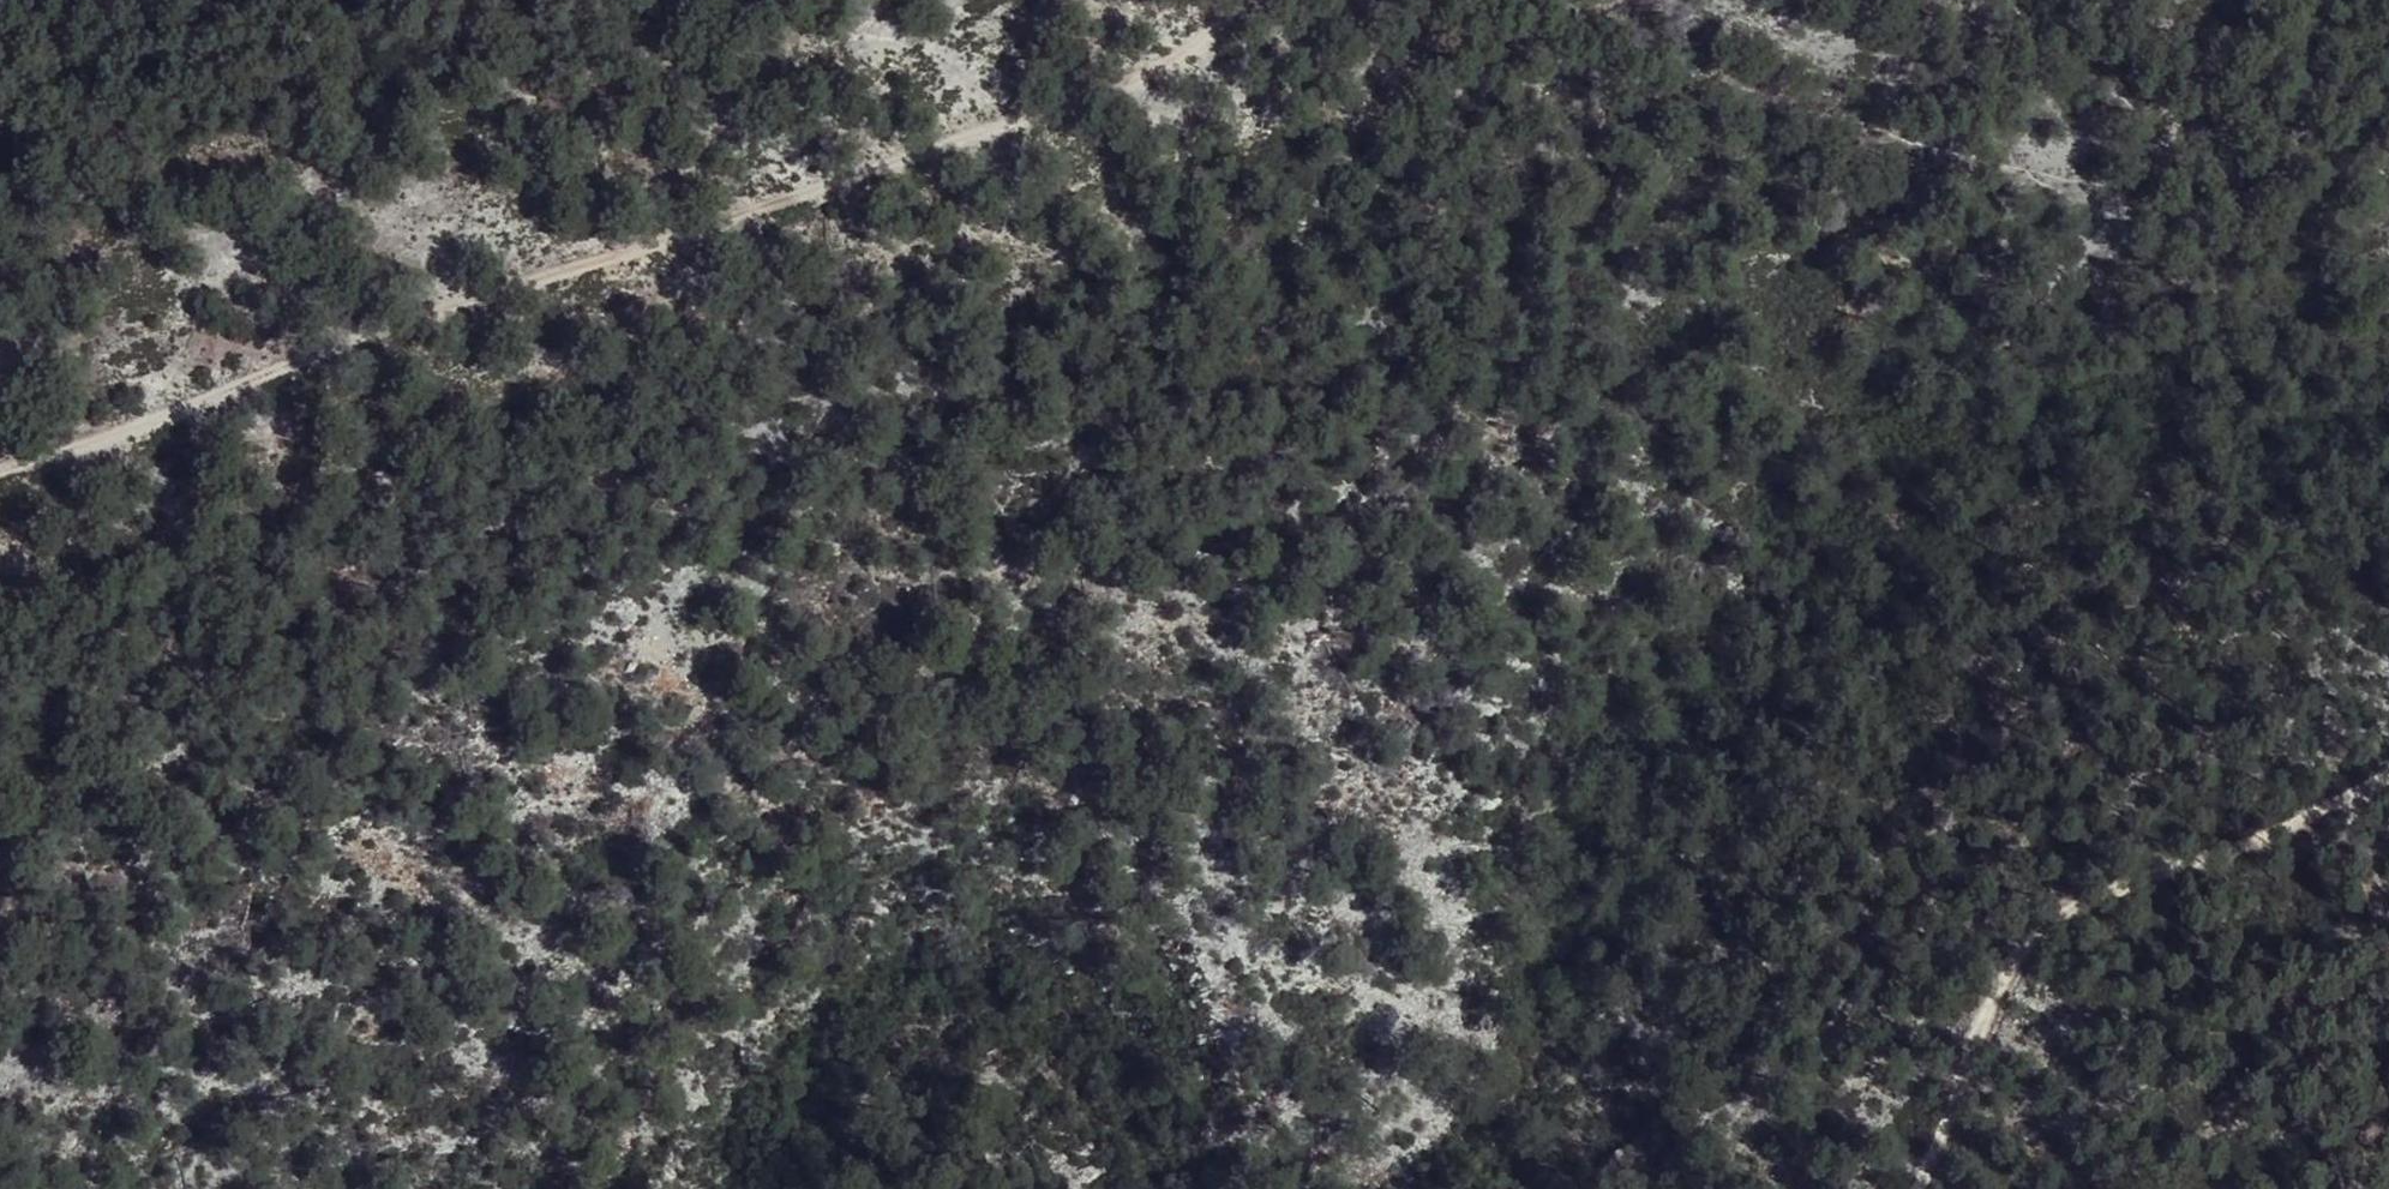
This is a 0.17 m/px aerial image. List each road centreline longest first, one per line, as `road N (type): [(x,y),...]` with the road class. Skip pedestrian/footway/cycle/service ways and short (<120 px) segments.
road 1 (track): [(0,482),(368,338),(524,305),(840,189),(1023,140),(1216,41),(1256,0)]
road 2 (track): [(2388,790),(2158,873),(2031,903),(1965,973),(1880,1188)]

